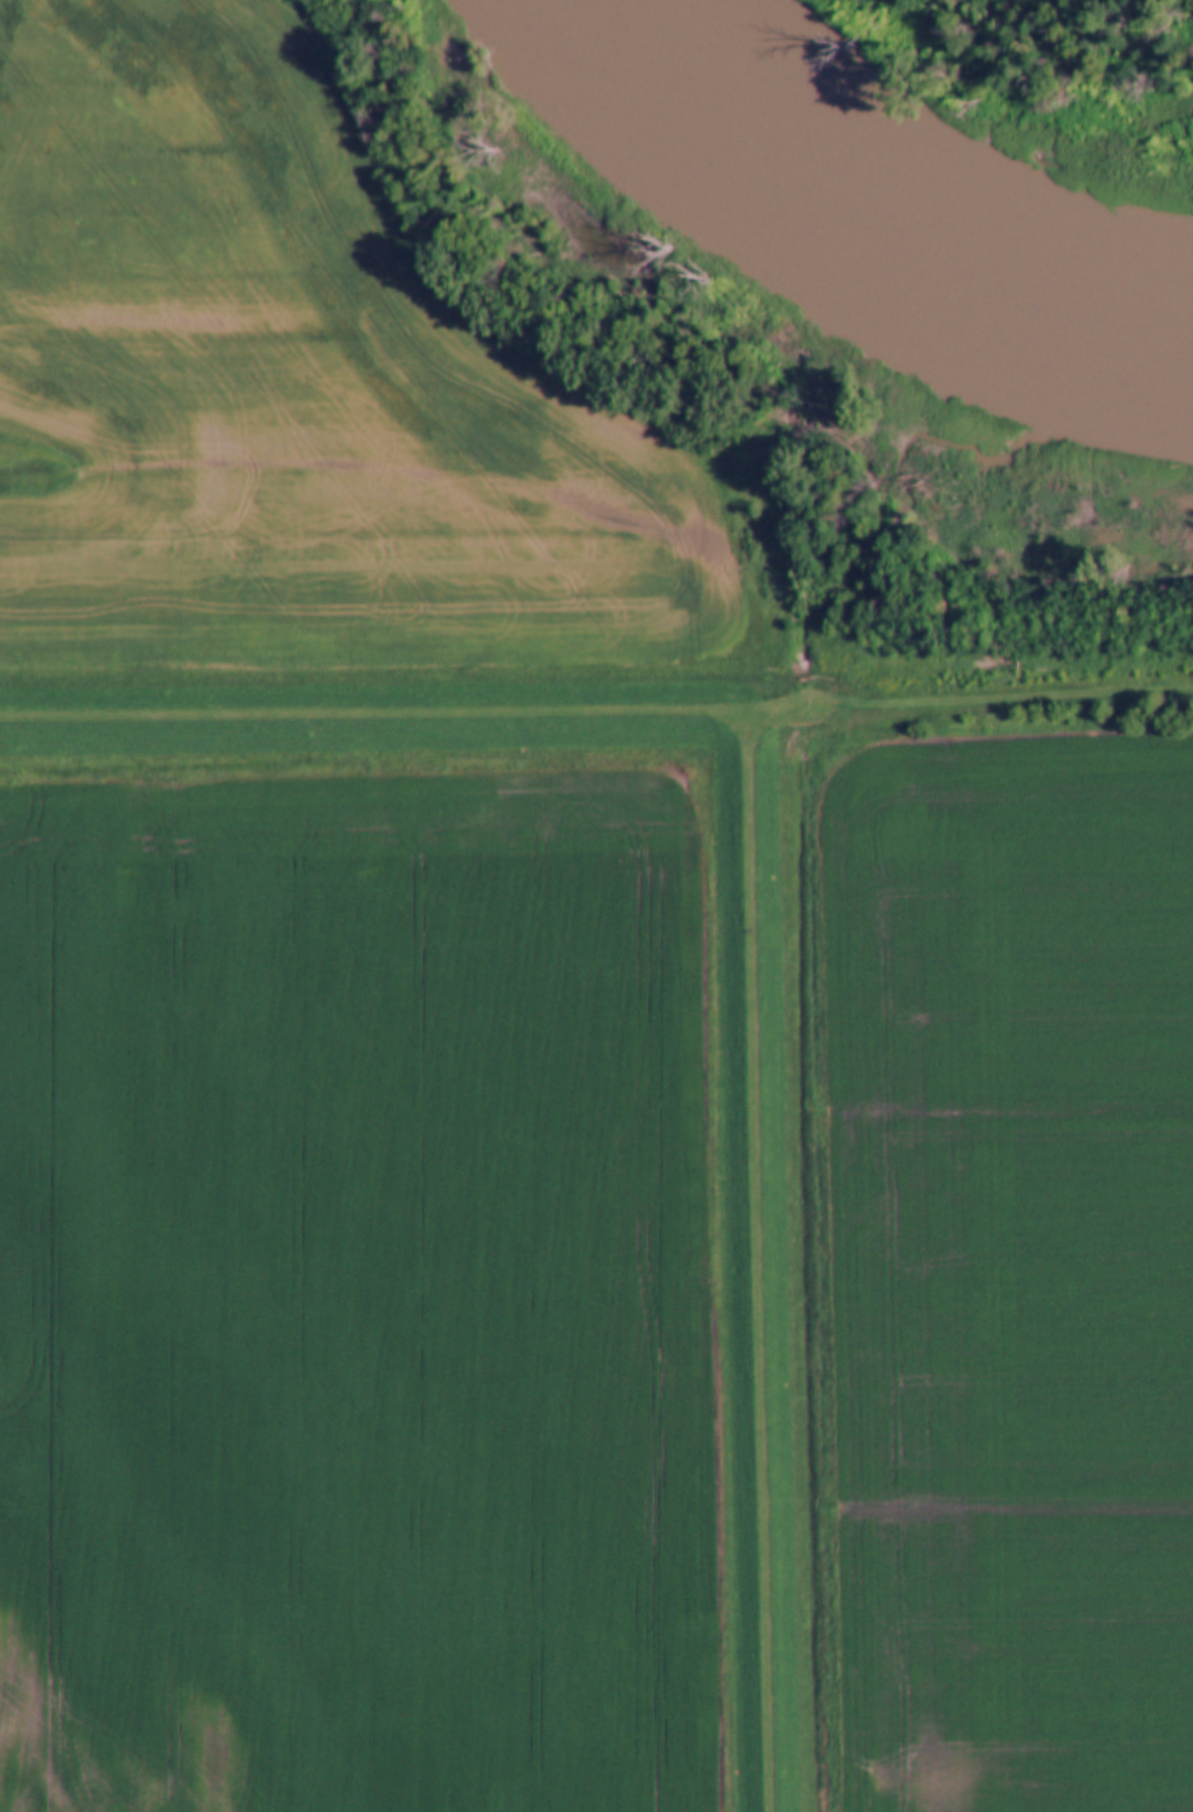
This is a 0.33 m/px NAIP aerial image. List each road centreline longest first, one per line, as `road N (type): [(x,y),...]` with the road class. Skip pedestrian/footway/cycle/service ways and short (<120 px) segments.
road 1 (track): [(1192,713),(814,753),(0,731)]

